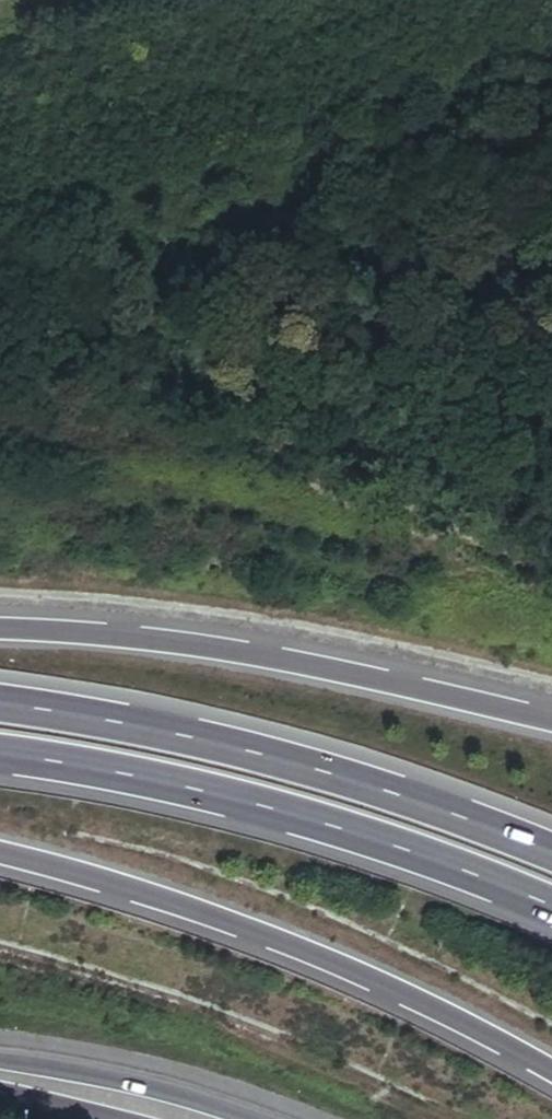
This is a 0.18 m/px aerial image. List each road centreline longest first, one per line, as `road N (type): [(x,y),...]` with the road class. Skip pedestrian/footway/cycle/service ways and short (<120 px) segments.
road 1 (trunk): [(0,855),(123,881),(402,982),(551,1072)]
road 2 (trunk): [(0,750),(199,790),(381,843),(551,911)]
road 3 (trunk): [(551,843),(356,774),(166,723),(0,694)]
road 4 (trunk): [(551,725),(163,649),(0,637)]
road 5 (secondary): [(0,1078),(173,1118)]

